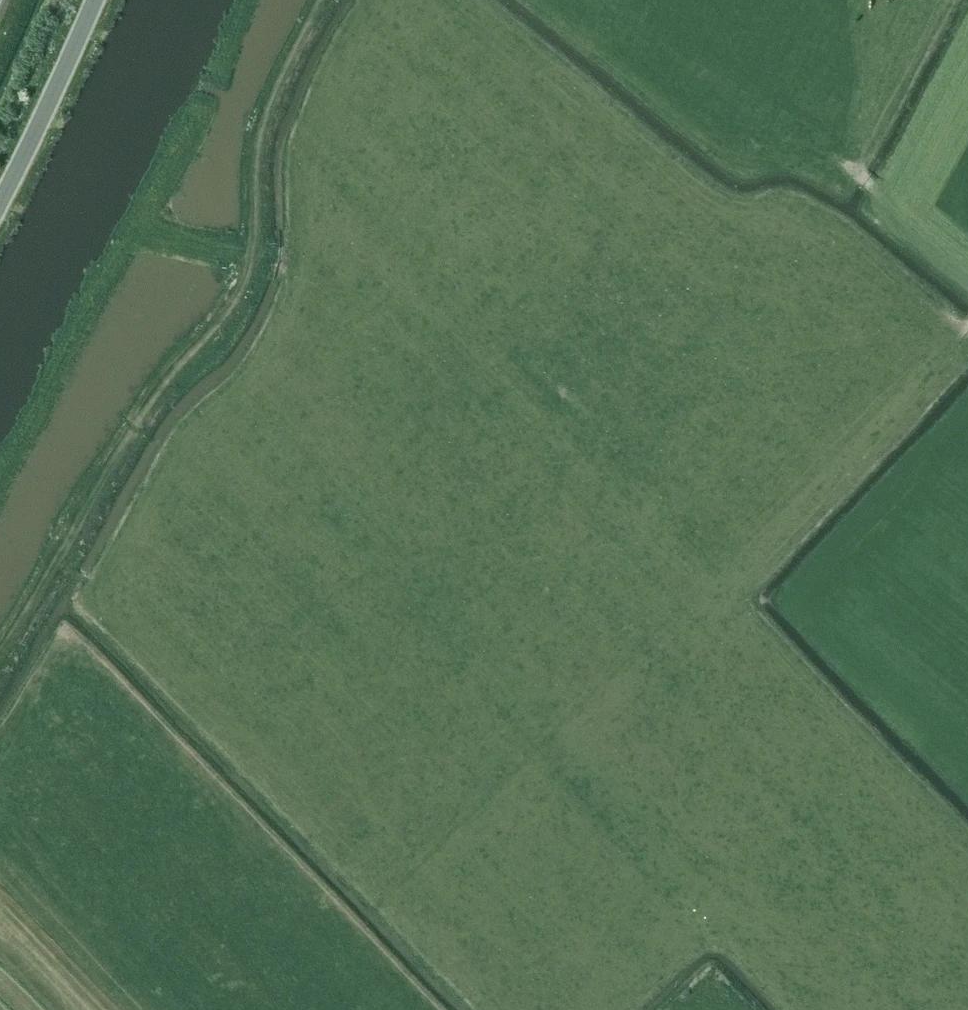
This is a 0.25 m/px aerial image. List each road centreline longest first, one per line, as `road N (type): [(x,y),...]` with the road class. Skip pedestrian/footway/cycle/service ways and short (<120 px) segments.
road 1 (track): [(0,654),(166,382),(248,286),(262,128),(321,0)]
road 2 (unclassified): [(0,217),(94,0)]

